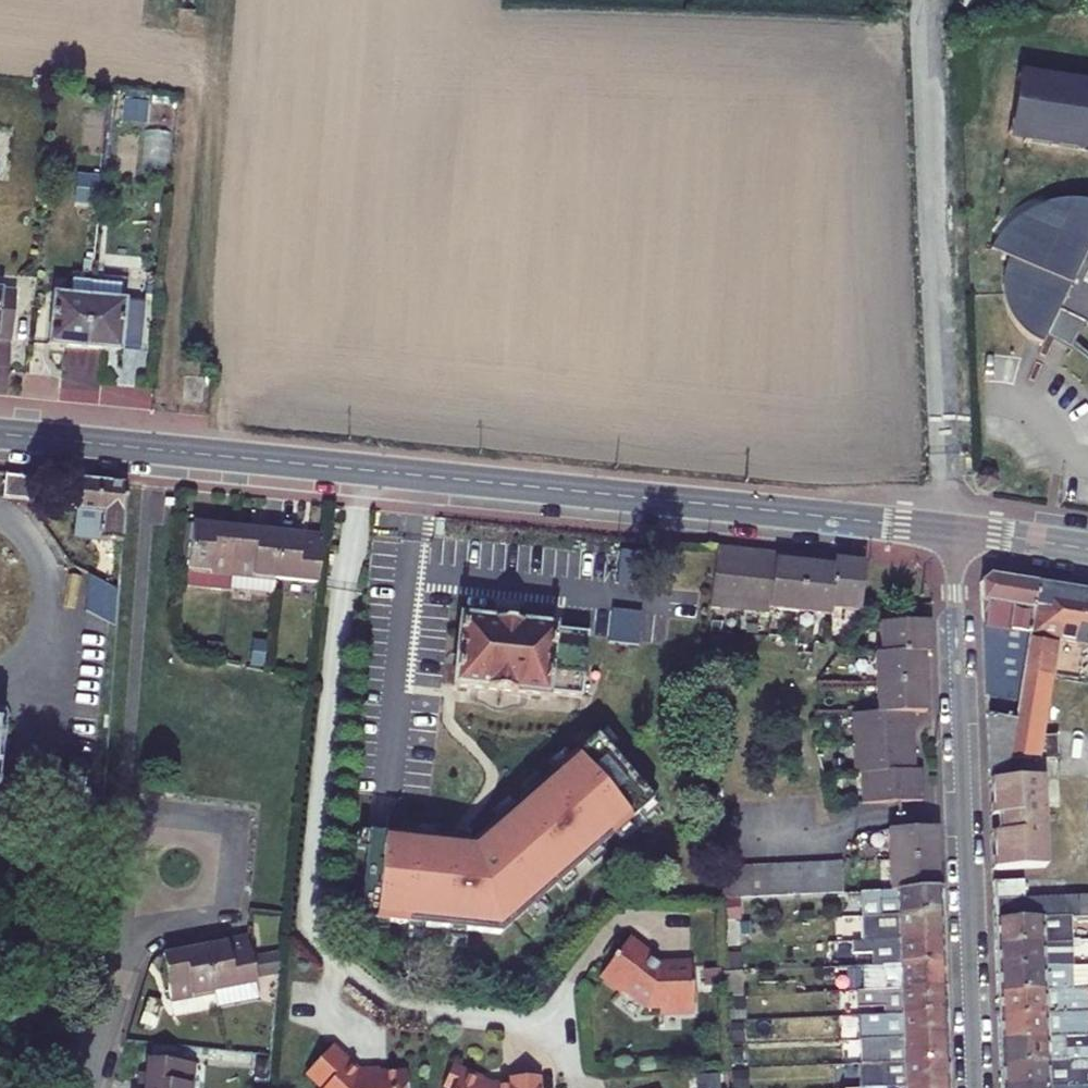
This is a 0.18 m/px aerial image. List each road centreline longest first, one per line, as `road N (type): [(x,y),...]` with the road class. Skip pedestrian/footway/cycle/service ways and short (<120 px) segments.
road 1 (secondary): [(0,435),(950,530)]
road 2 (residential): [(950,530),(974,1087)]
road 3 (residential): [(130,815),(235,824),(224,914),(120,928)]
road 4 (residential): [(82,1087),(120,928)]
road 5 (secondary): [(950,530),(1087,550)]

